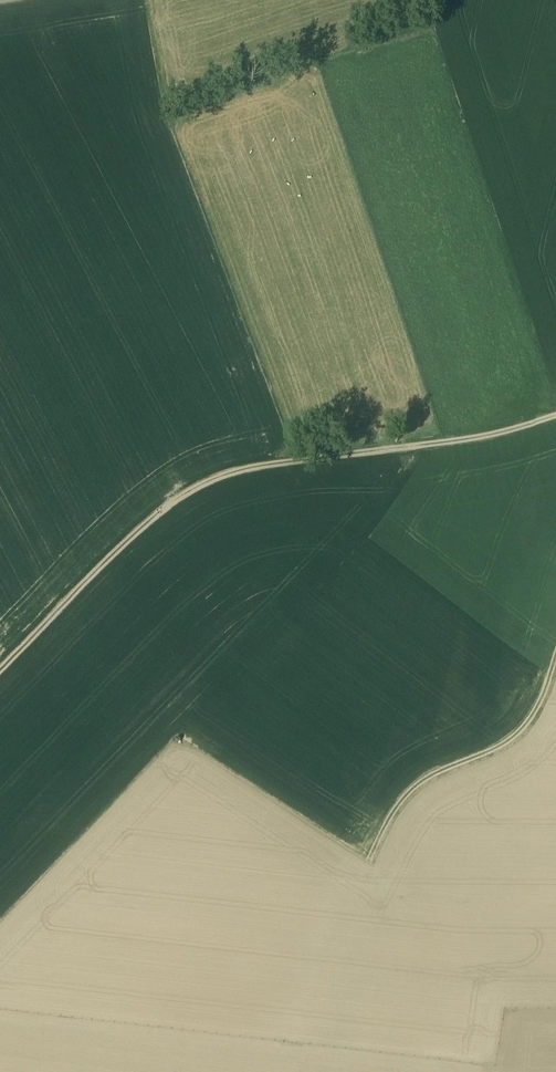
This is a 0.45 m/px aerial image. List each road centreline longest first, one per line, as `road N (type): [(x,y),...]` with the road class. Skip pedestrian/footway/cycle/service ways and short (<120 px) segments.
road 1 (track): [(555,418),(489,437),(282,465),(194,490),(0,672)]
road 2 (track): [(555,658),(523,734),(429,782),(398,813),(342,936),(304,1049)]

